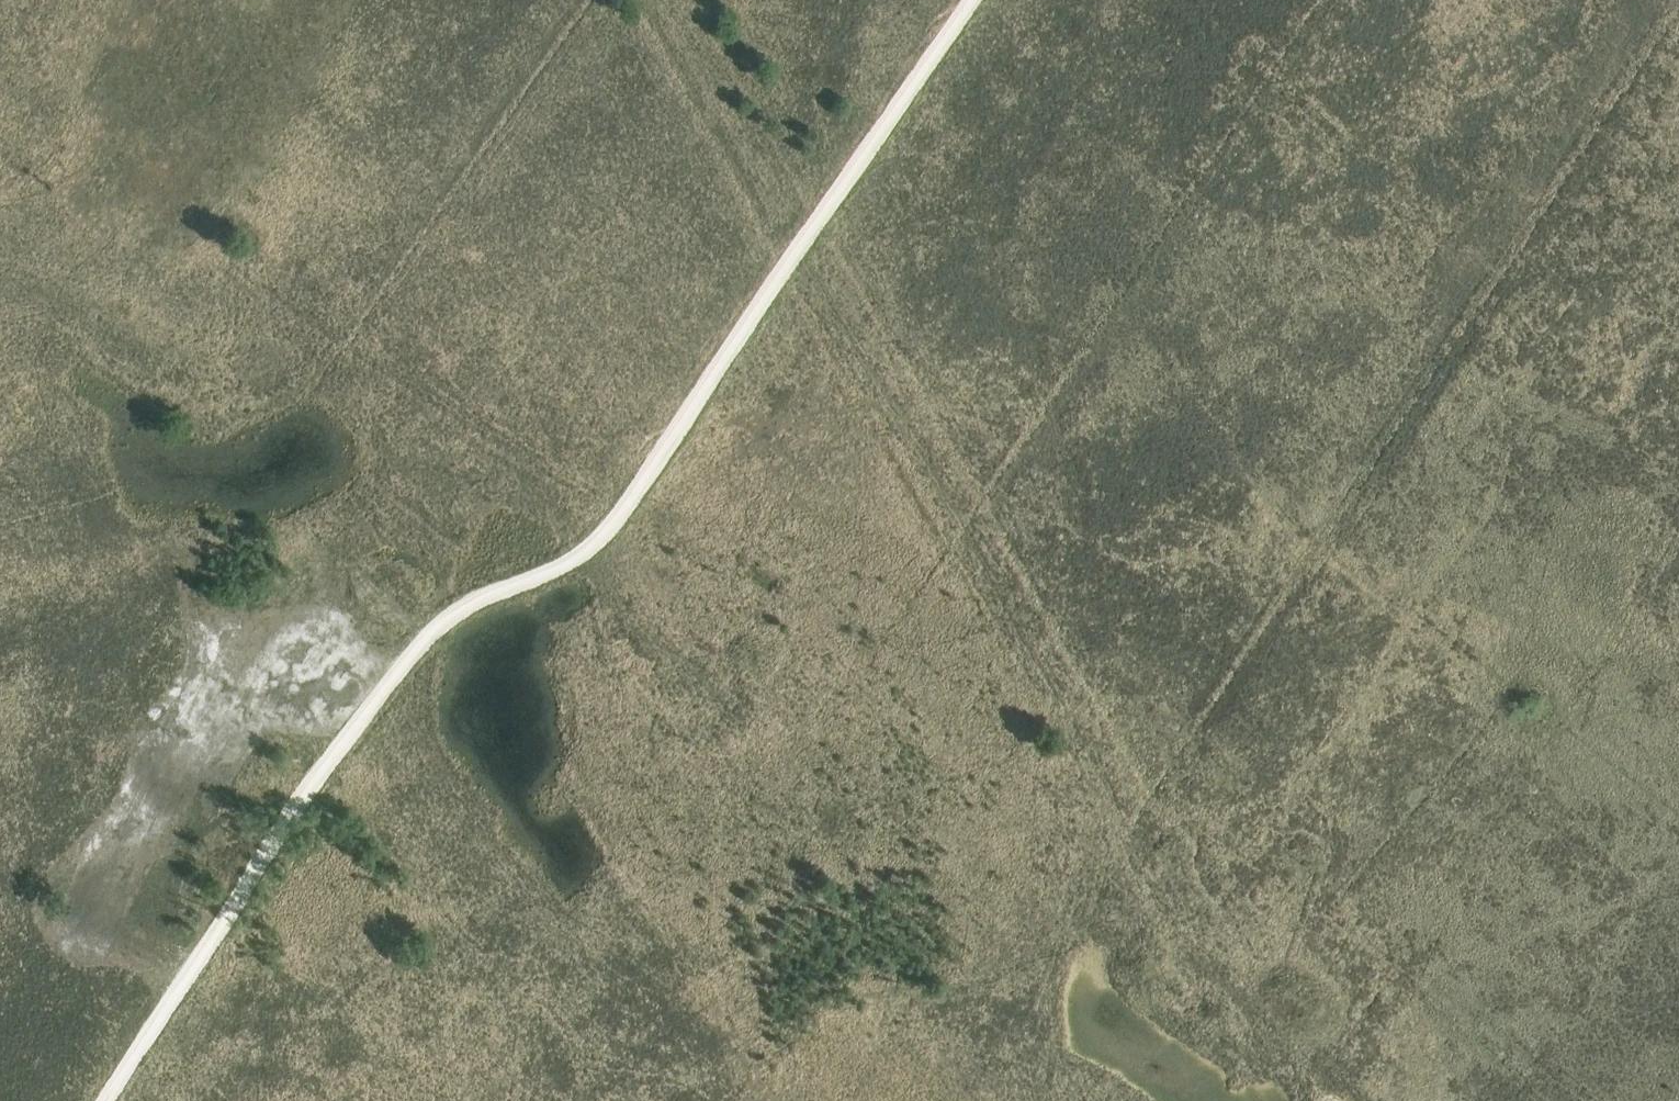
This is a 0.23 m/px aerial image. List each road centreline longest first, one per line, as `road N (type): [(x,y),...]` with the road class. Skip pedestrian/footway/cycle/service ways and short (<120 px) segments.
road 1 (track): [(106,1100),(395,674),(456,613),(564,565),(601,537),(973,0)]

